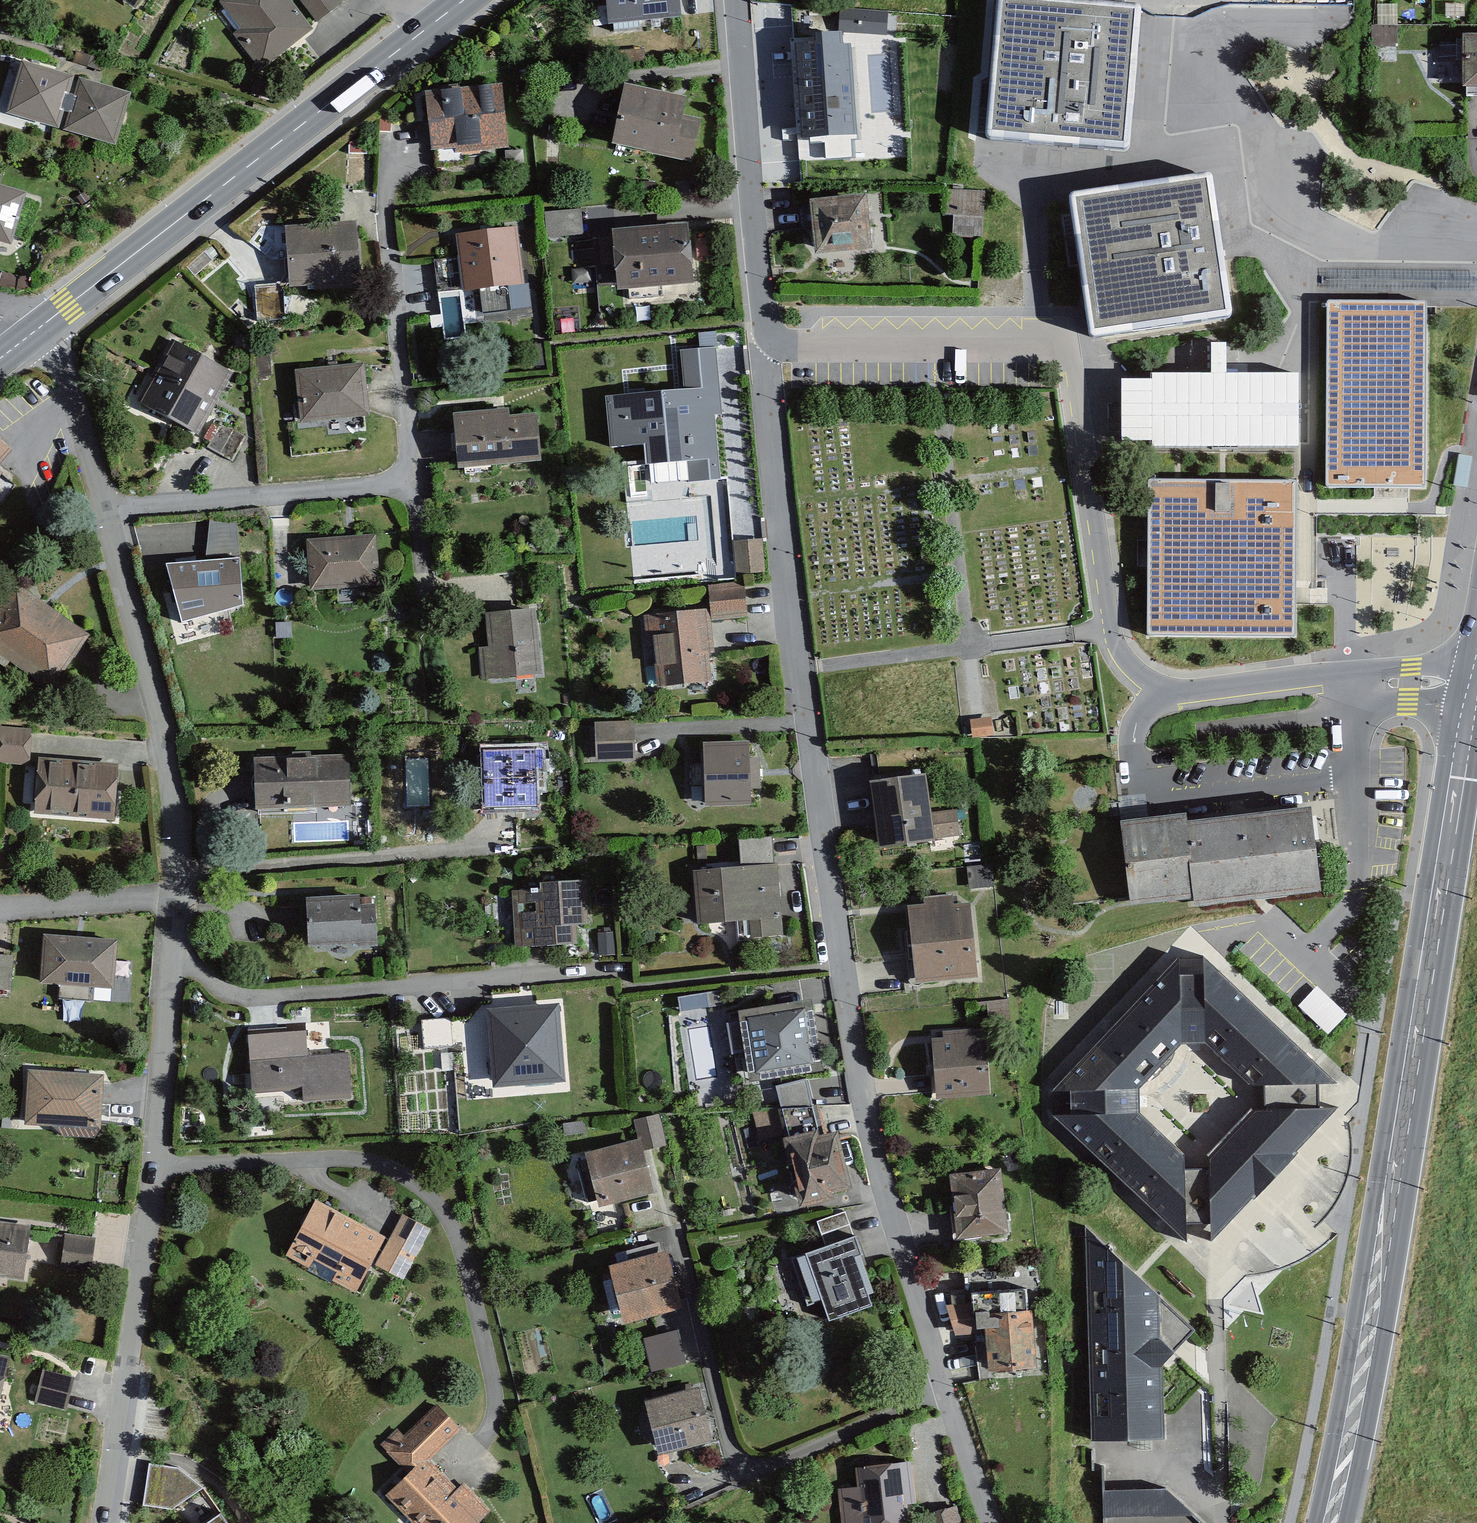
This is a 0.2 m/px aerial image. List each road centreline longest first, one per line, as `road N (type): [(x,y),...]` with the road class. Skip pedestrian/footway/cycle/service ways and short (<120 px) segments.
road 1 (residential): [(36,331),(70,387),(152,690),(171,810),(174,936),(157,1133),(105,1522)]
road 2 (residential): [(992,1522),(945,1393),(862,1088),(800,672),(767,343)]
road 3 (secondary): [(1333,1522),(1474,686)]
road 4 (secondary): [(465,0),(36,331)]
road 5 (residential): [(767,343),(737,0)]
road 6 (residential): [(1150,686),(1108,633),(1067,365)]
road 7 (residential): [(1150,686),(1171,699),(1336,678),(1474,686)]
road 8 (residential): [(767,343),(1034,344),(1067,365)]

